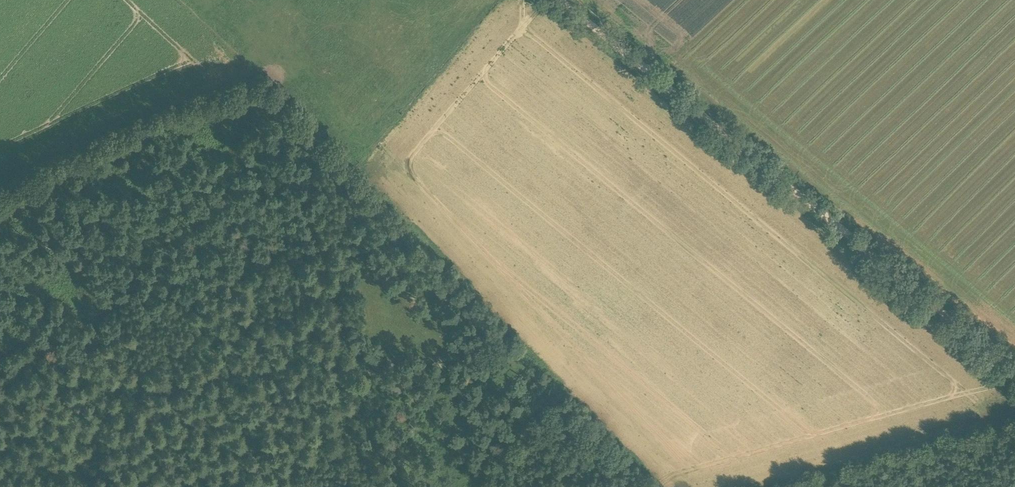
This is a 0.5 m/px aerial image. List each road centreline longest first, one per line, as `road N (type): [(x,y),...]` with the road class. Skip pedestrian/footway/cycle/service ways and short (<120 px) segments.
road 1 (track): [(1014,372),(562,0)]

